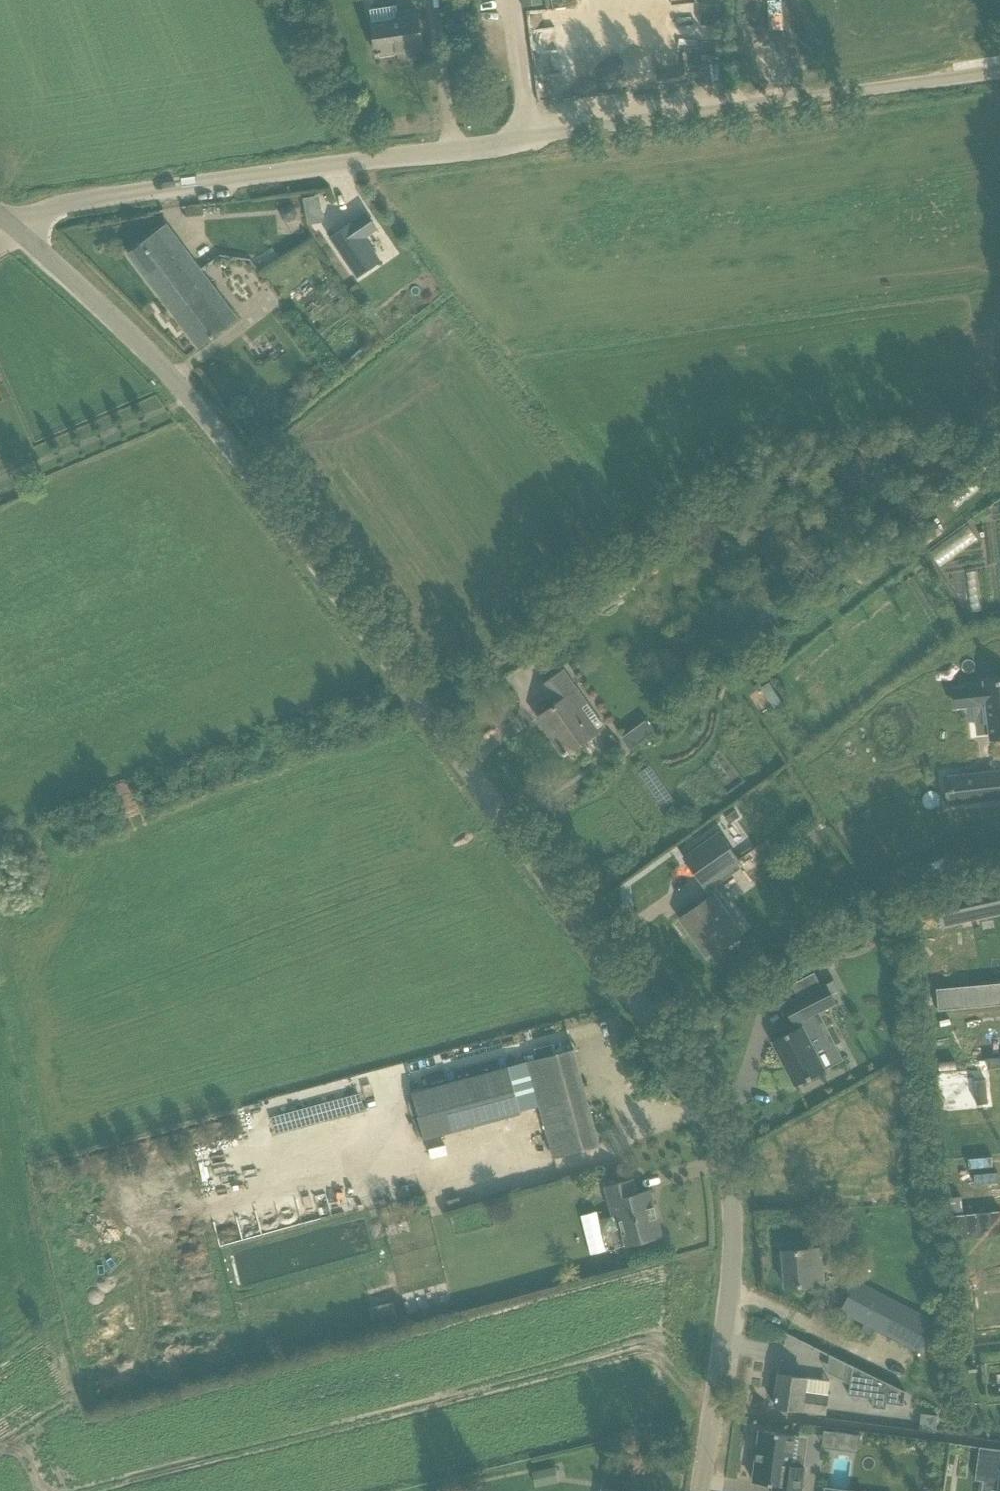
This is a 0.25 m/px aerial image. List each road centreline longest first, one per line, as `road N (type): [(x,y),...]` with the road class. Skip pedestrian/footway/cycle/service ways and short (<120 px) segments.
road 1 (unclassified): [(702,1490),(736,1285),(739,1218),(720,1129),(478,782),(192,399),(20,225)]
road 2 (unclassified): [(20,225),(79,203),(690,123),(999,71)]

